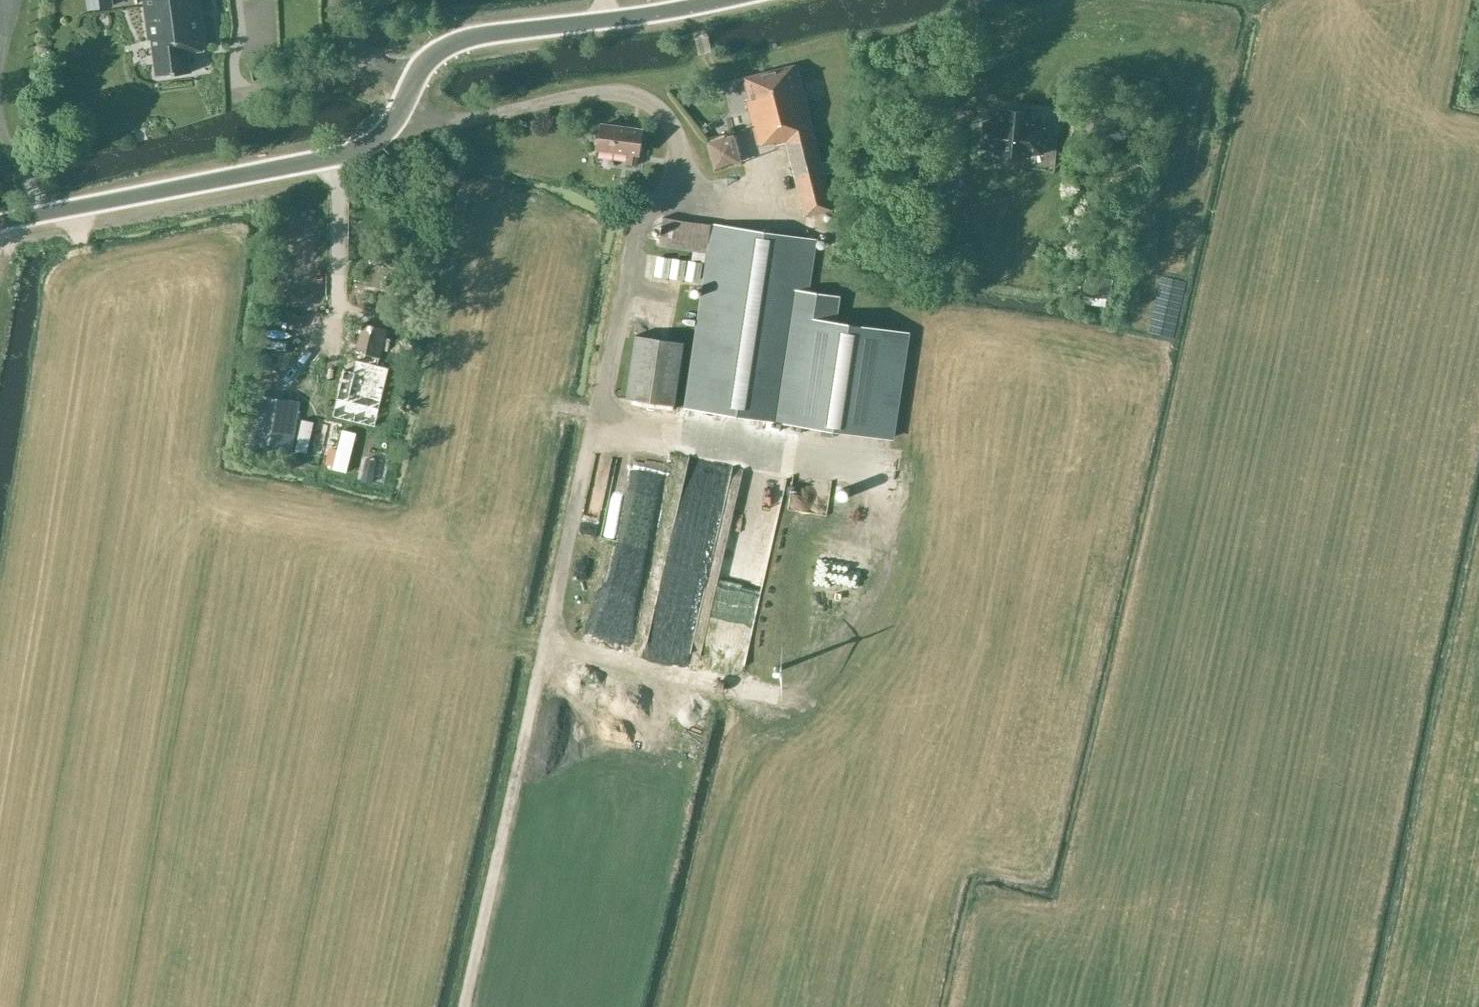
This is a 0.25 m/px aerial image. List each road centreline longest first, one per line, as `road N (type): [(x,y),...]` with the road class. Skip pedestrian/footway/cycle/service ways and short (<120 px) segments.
road 1 (unclassified): [(0,224),(359,149),(395,132),(425,63),(473,38),(735,0)]

